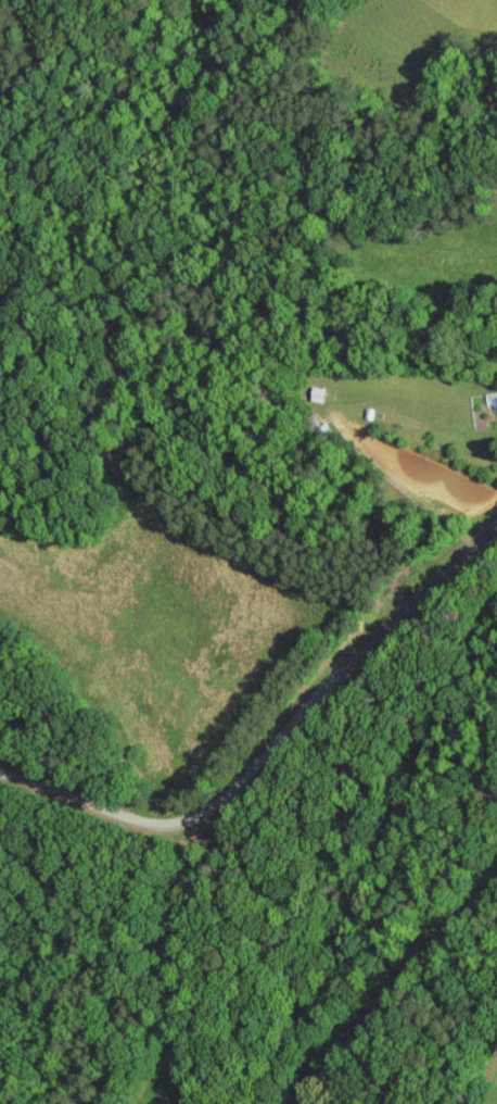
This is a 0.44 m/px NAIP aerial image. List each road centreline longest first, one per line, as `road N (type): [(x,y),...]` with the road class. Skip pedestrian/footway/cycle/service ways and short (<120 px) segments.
road 1 (residential): [(496,530),(336,673),(220,805),(168,823),(124,818),(0,771)]

